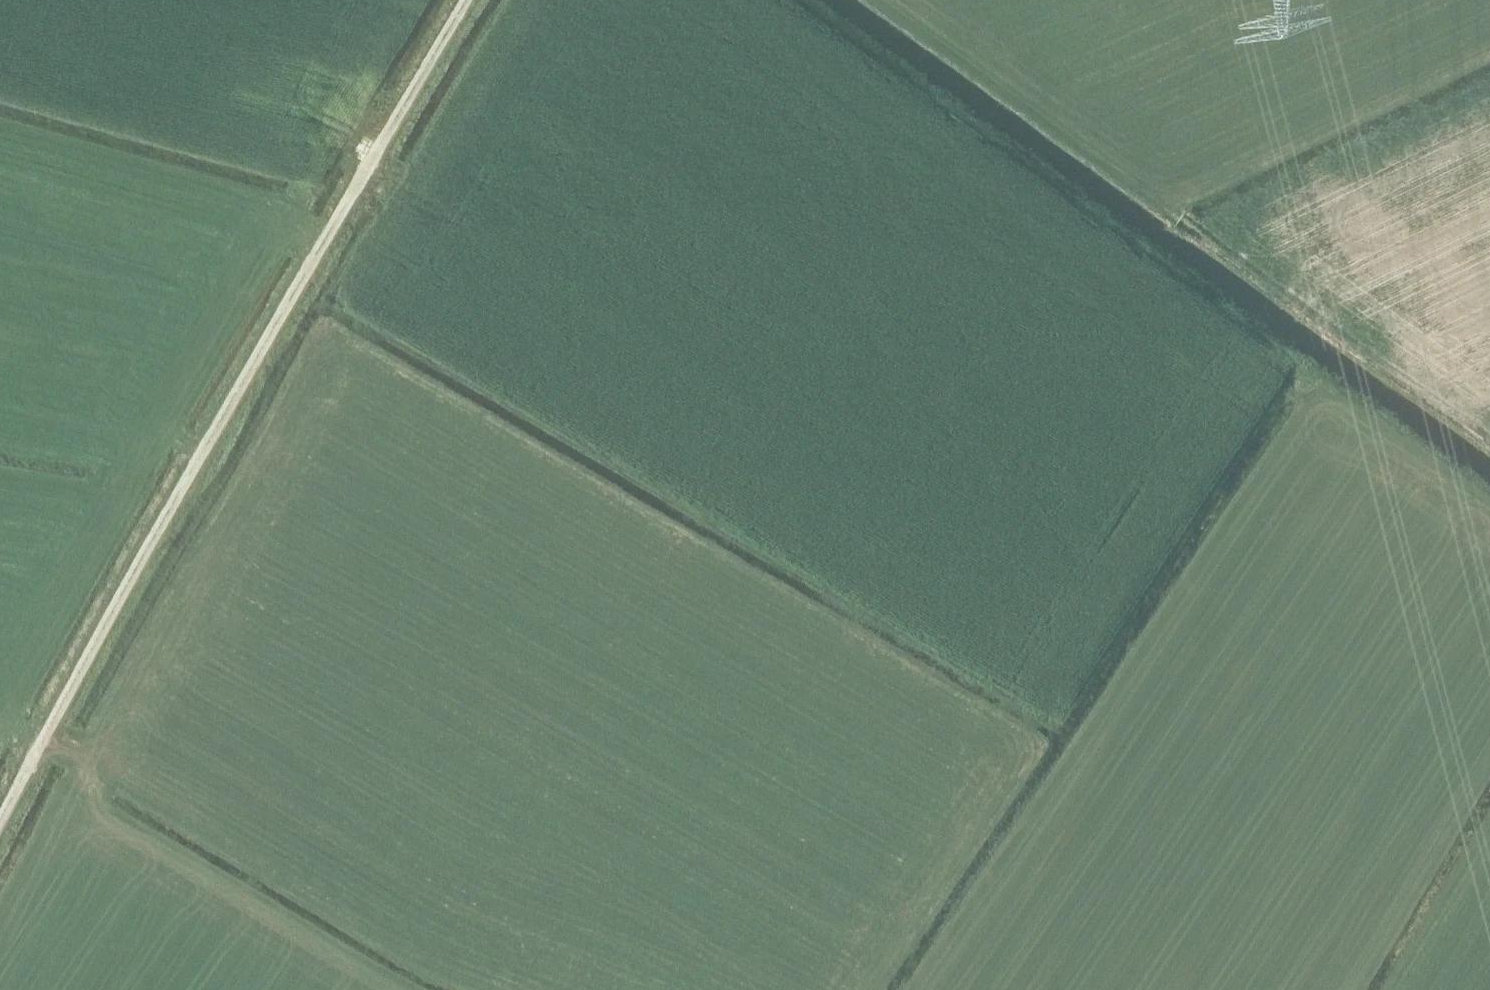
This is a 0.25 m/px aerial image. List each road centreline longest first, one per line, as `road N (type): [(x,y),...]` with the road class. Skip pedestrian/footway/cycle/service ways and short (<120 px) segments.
road 1 (unclassified): [(0,819),(242,381),(466,0)]

